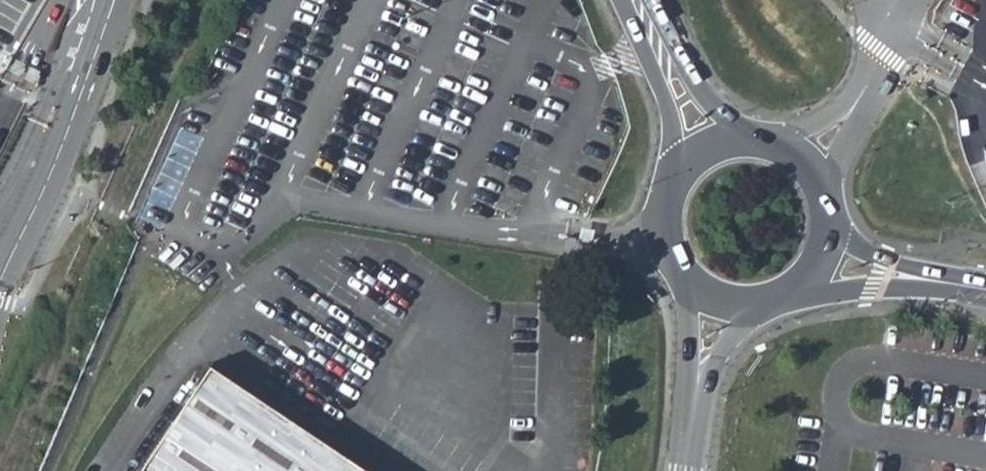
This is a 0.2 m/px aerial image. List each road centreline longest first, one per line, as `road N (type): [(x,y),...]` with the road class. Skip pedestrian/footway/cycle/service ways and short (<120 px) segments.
road 1 (unclassified): [(0,312),(121,0)]
road 2 (unclassified): [(105,0),(0,265)]
road 3 (secondary): [(622,0),(669,106),(674,178)]
road 4 (secondary): [(741,140),(700,93),(651,0)]
road 5 (tertiary): [(790,302),(944,286)]
road 6 (secondary): [(686,290),(694,419)]
road 7 (tertiary): [(944,286),(833,230)]
road 8 (secondary): [(694,419),(753,314)]
road 9 (secondary): [(674,178),(659,238),(686,290)]

